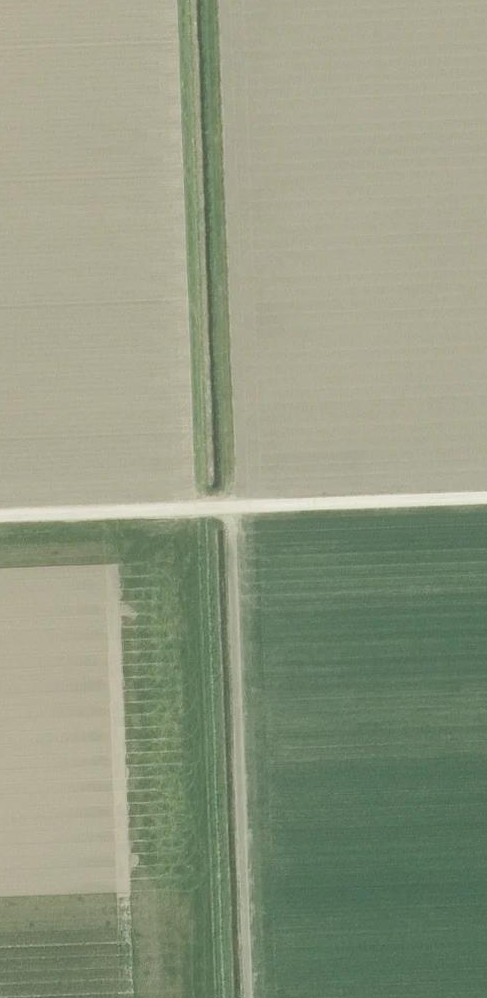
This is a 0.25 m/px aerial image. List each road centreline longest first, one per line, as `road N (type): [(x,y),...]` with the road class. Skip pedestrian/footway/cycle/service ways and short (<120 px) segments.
road 1 (track): [(0,516),(486,497)]

